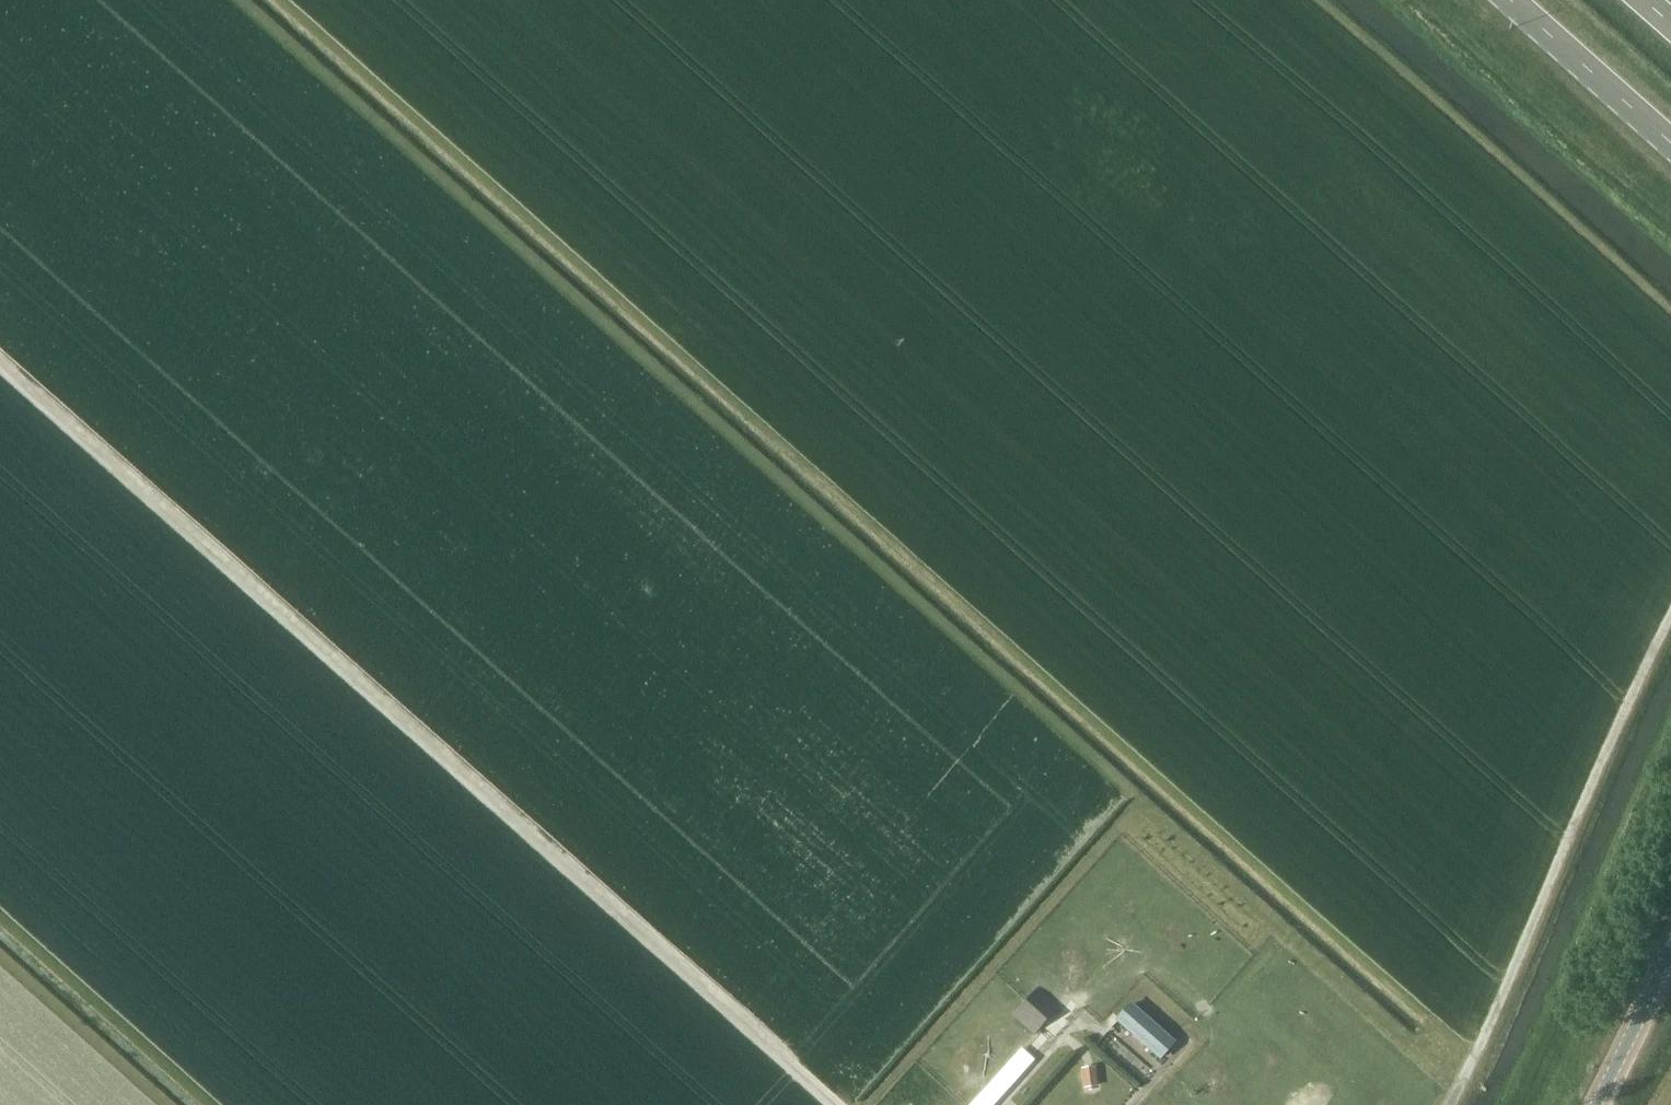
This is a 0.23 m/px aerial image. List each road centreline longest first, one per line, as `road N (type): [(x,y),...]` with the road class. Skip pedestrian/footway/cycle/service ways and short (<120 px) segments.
road 1 (track): [(0,366),(830,1104)]
road 2 (primary): [(1521,0),(1670,132)]
road 3 (unclassified): [(1598,1104),(1670,959)]

